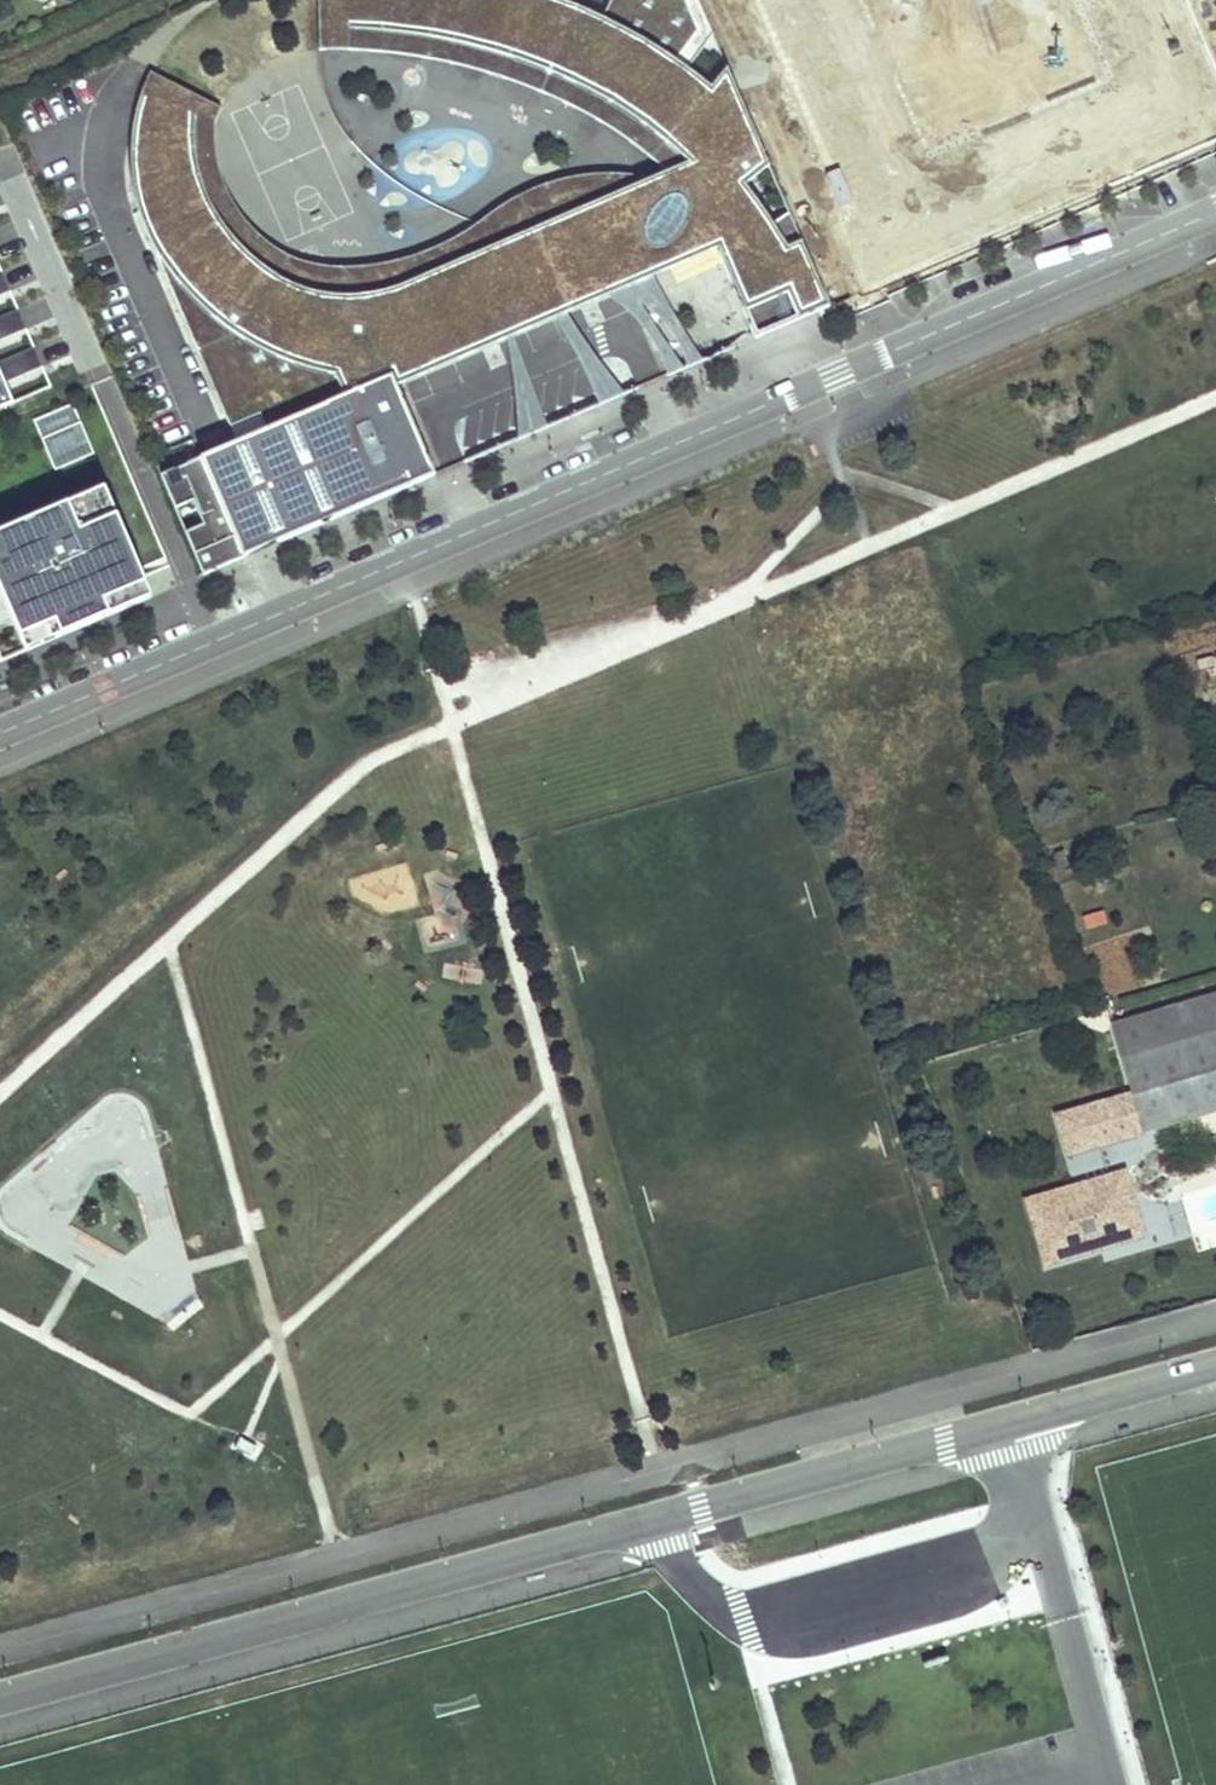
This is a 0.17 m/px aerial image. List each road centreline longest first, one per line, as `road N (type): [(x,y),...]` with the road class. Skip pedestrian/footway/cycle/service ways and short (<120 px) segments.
road 1 (unclassified): [(1215,212),(0,733)]
road 2 (unclassified): [(1215,1365),(0,1698)]

